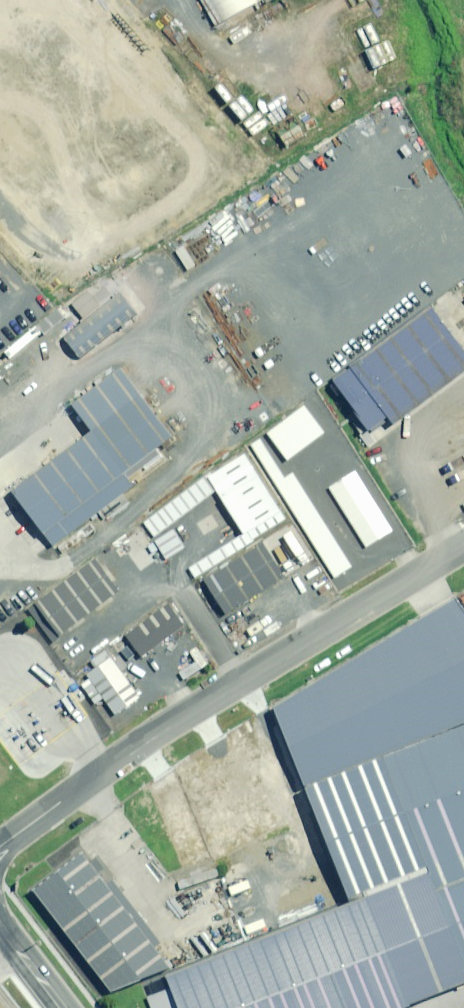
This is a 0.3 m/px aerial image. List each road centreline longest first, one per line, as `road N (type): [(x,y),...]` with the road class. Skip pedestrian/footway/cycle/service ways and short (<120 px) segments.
road 1 (residential): [(0,846),(154,737),(463,552)]

